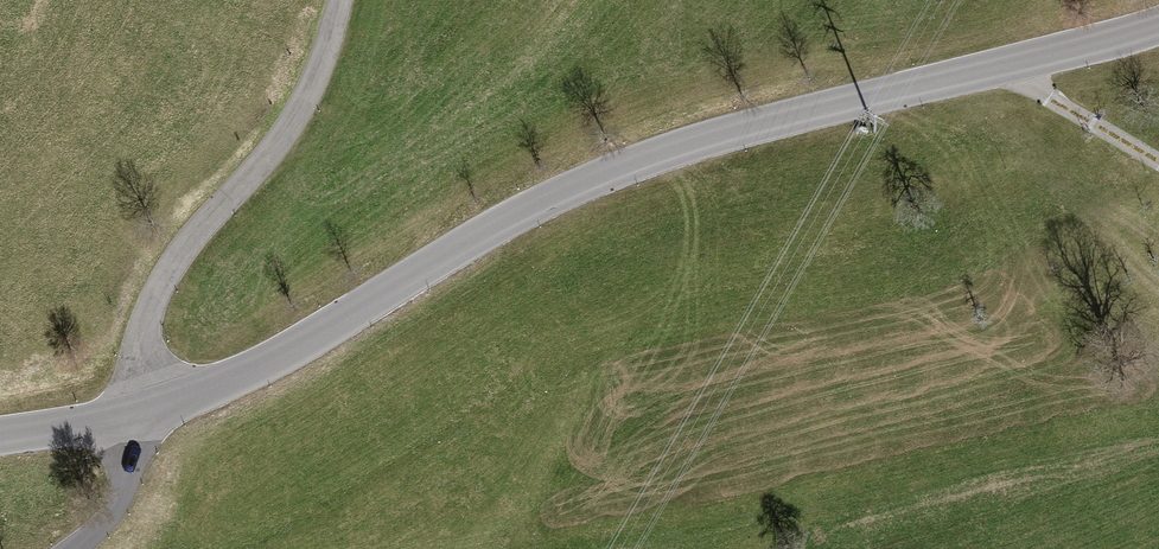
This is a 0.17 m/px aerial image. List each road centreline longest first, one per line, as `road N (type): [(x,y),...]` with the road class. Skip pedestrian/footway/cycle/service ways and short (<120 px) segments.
road 1 (tertiary): [(137,418),(247,374),(573,189),(683,148),(1158,24)]
road 2 (unclassified): [(341,0),(300,110),(158,285),(137,418)]
road 3 (track): [(1158,160),(1000,66)]
road 4 (unclassified): [(64,548),(117,501),(137,418)]
road 5 (tertiary): [(0,437),(137,418)]

